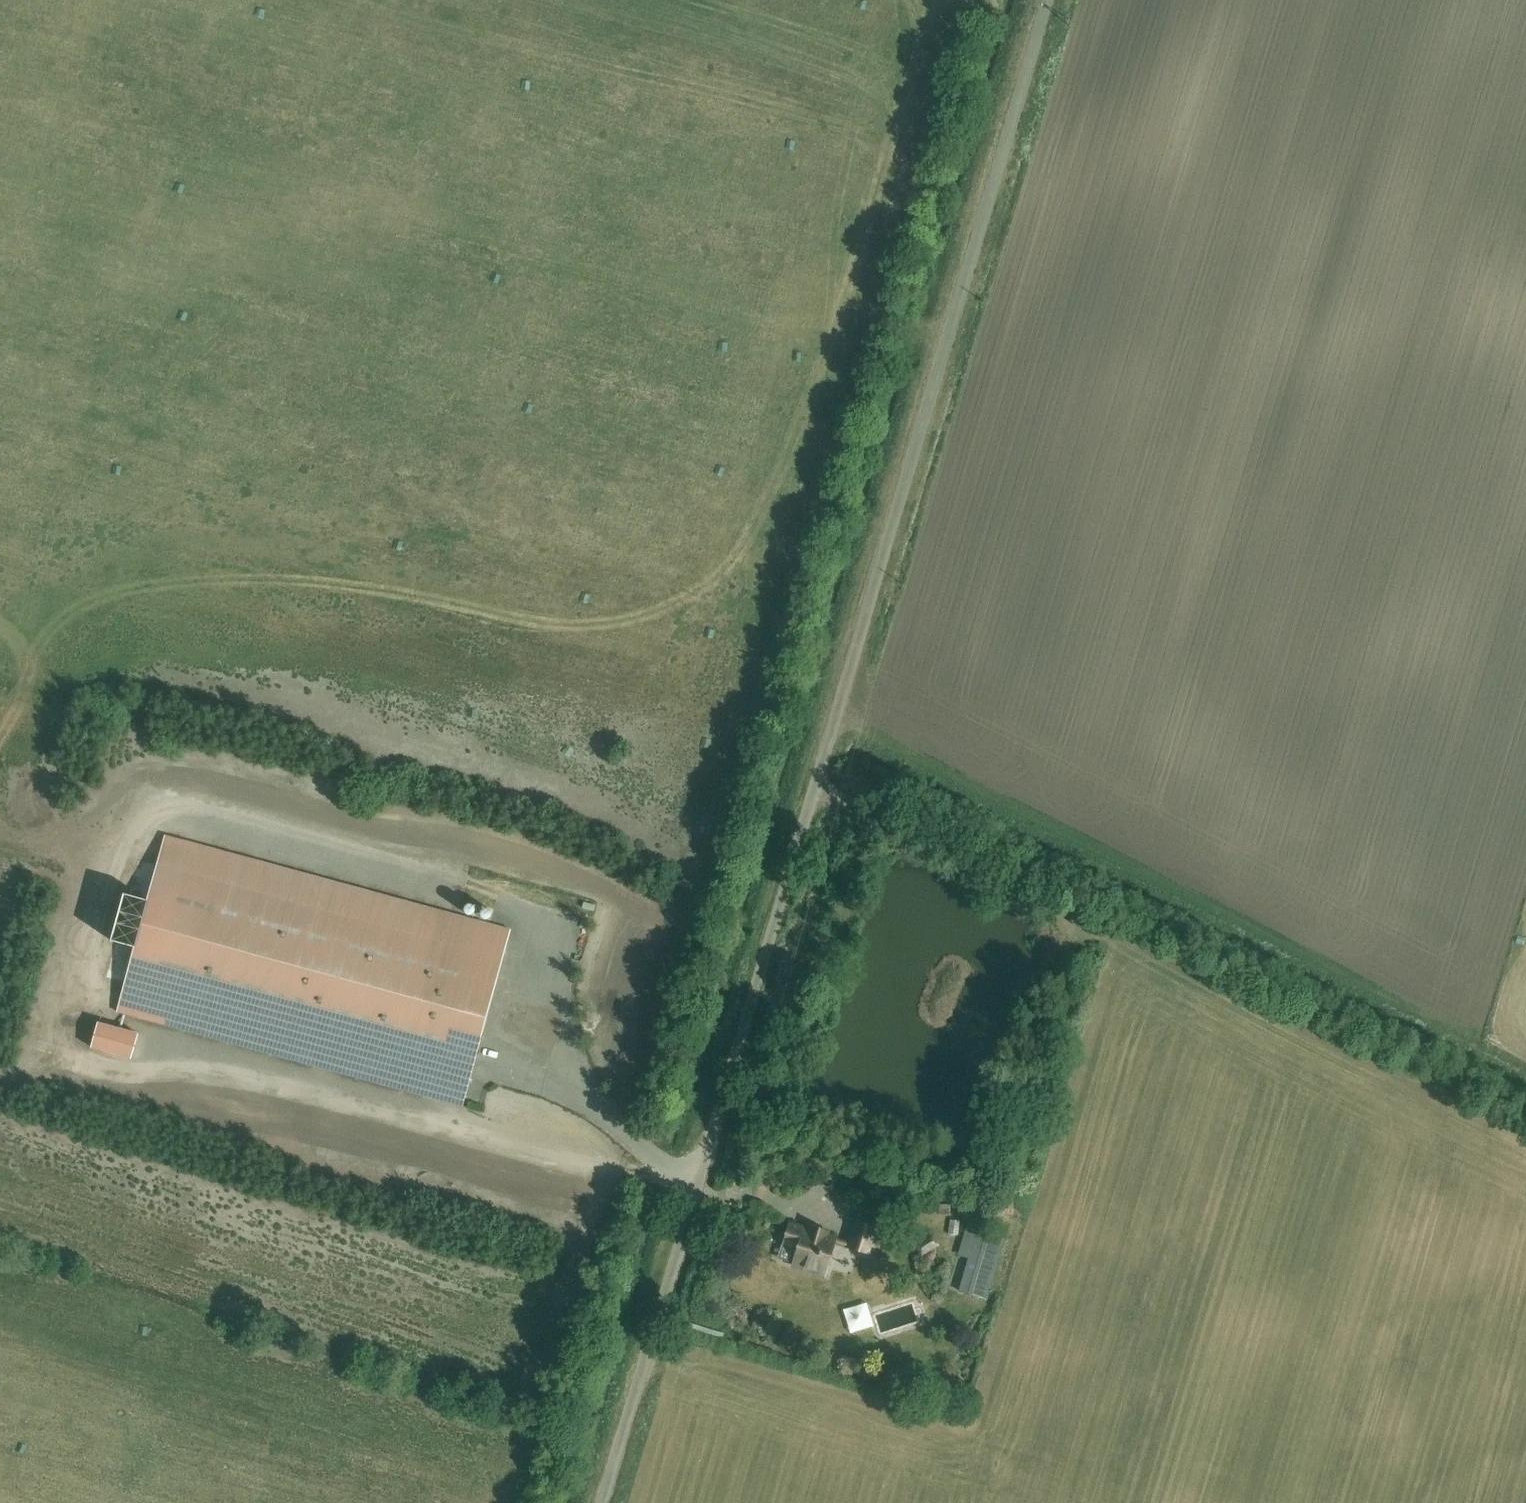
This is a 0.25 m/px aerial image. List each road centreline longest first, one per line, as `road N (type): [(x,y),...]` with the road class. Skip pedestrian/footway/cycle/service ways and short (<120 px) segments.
road 1 (unclassified): [(1050,0),(606,1502)]

